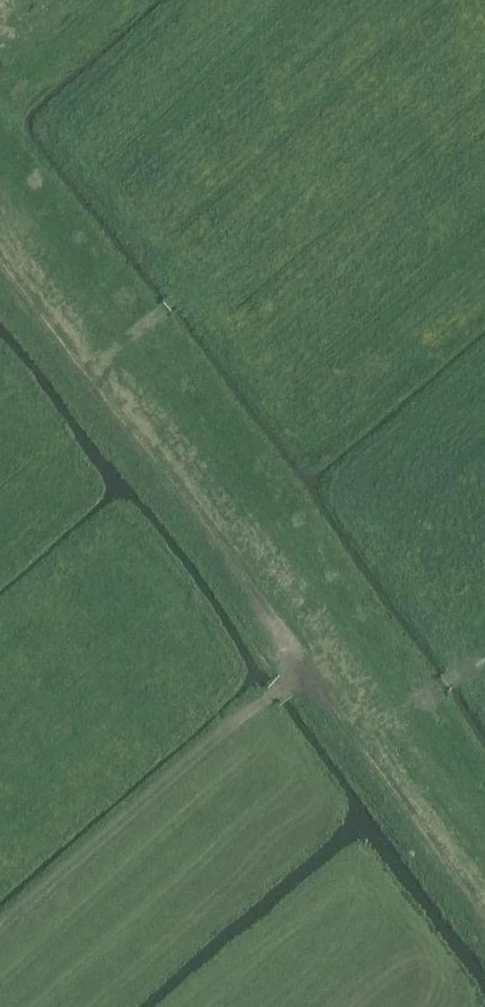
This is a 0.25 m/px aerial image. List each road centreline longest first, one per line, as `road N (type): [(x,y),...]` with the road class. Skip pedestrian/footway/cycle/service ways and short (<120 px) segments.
road 1 (track): [(0,939),(274,696),(295,660),(484,916)]
road 2 (track): [(295,660),(96,381),(110,358),(224,267)]
road 3 (track): [(0,263),(96,381)]

